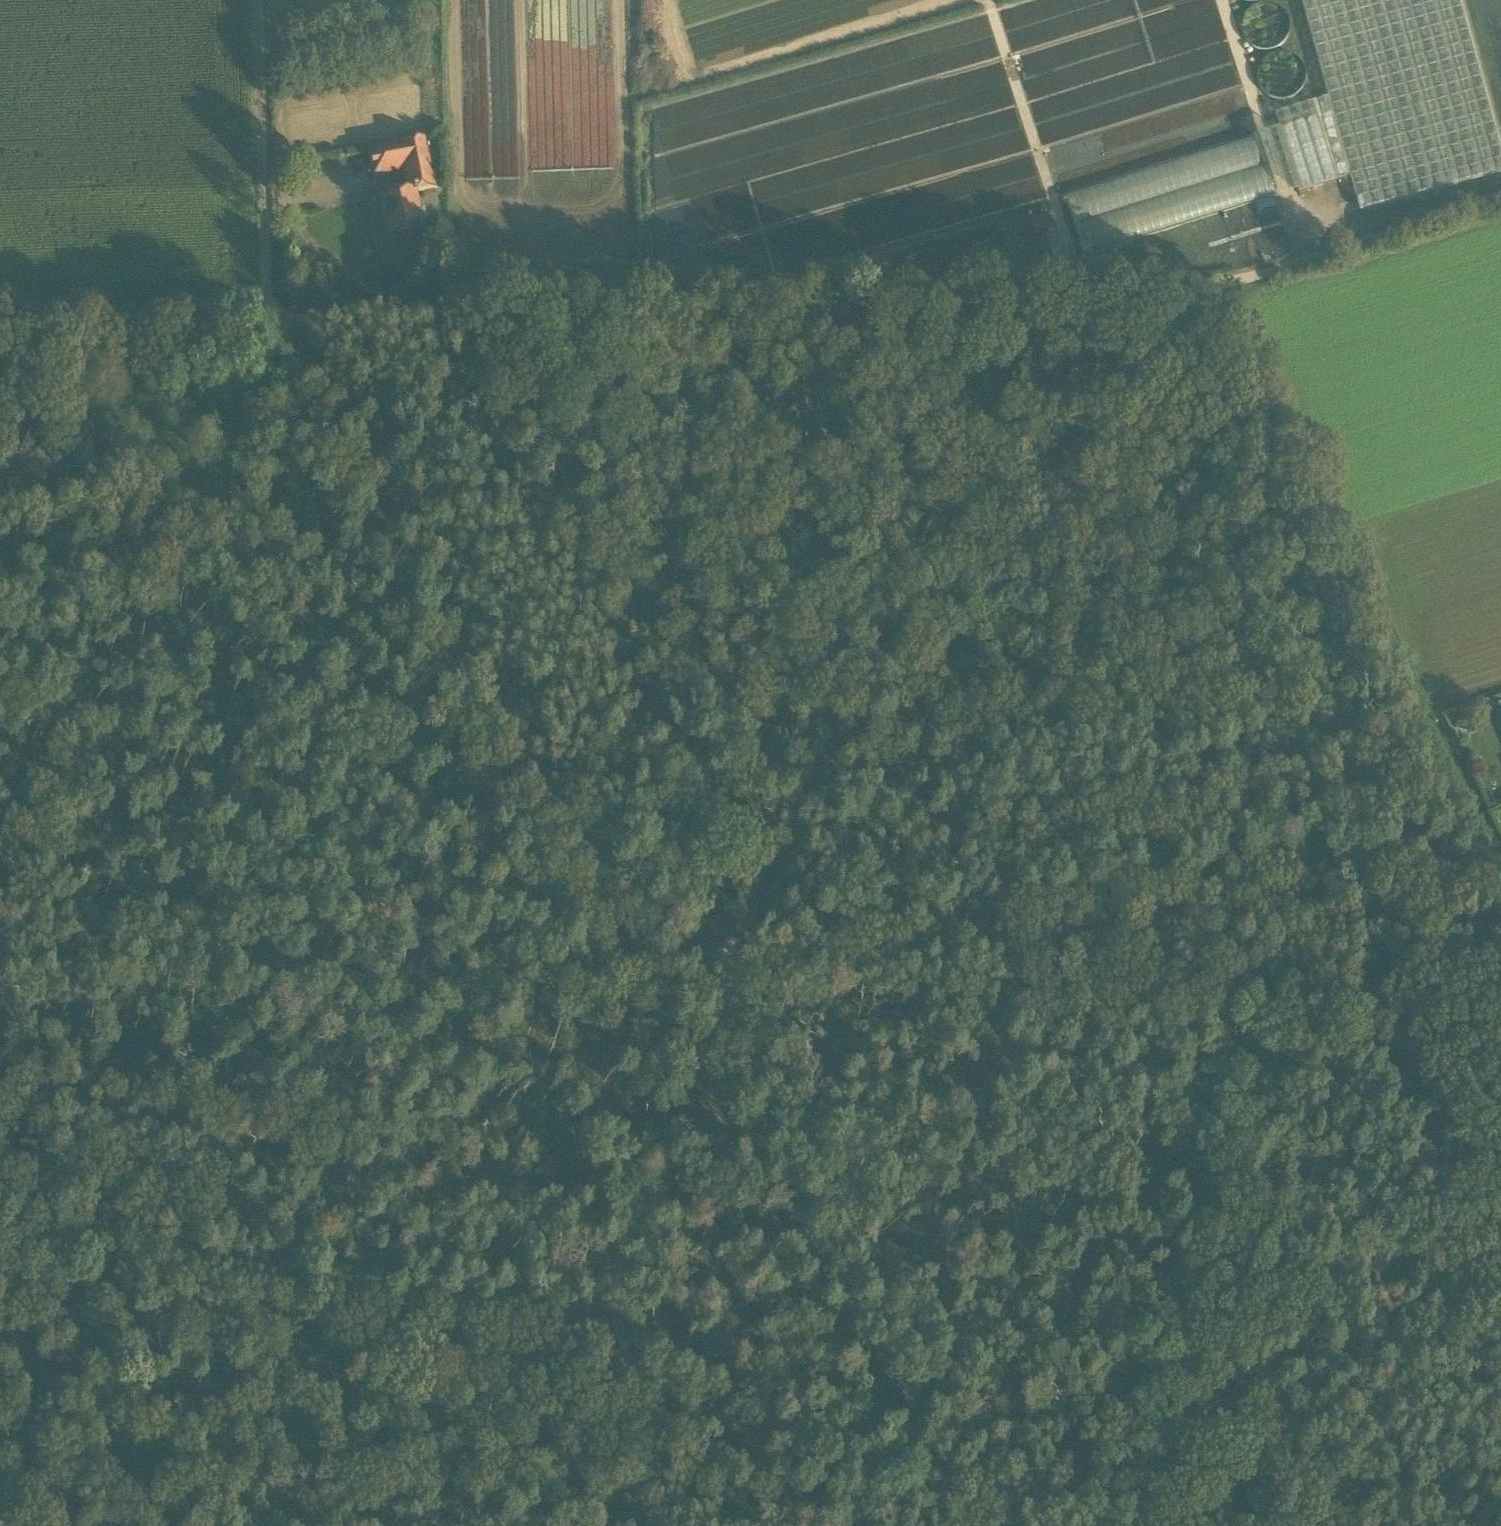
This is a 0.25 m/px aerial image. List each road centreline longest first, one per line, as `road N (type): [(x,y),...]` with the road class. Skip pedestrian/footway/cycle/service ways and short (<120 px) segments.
road 1 (track): [(268,314),(944,1525)]
road 2 (unclassified): [(268,314),(1221,285),(1500,196)]
road 3 (track): [(1221,285),(1224,312),(1500,856)]
road 4 (track): [(258,0),(268,314)]
road 5 (track): [(268,314),(0,323)]

